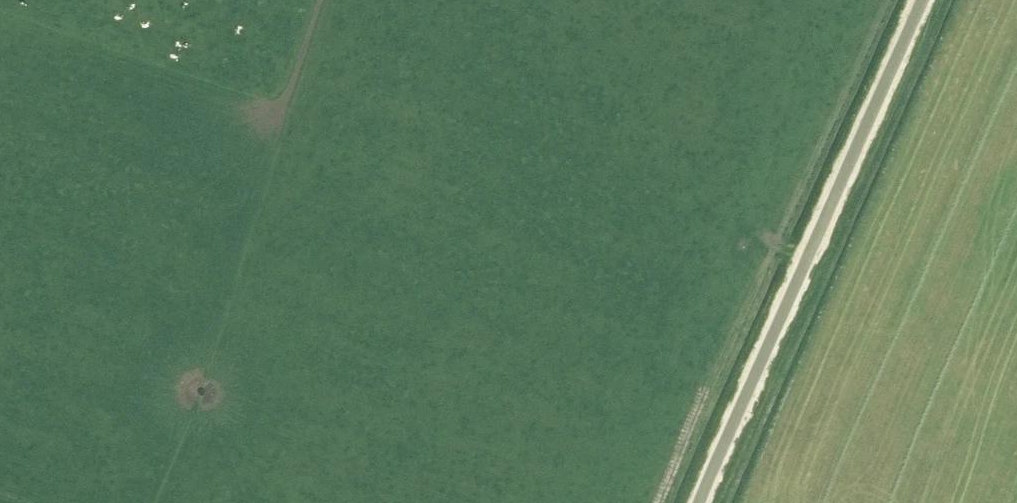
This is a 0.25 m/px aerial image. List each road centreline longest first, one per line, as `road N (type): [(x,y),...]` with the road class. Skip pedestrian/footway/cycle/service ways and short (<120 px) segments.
road 1 (unclassified): [(698,502),(748,367),(921,0)]

